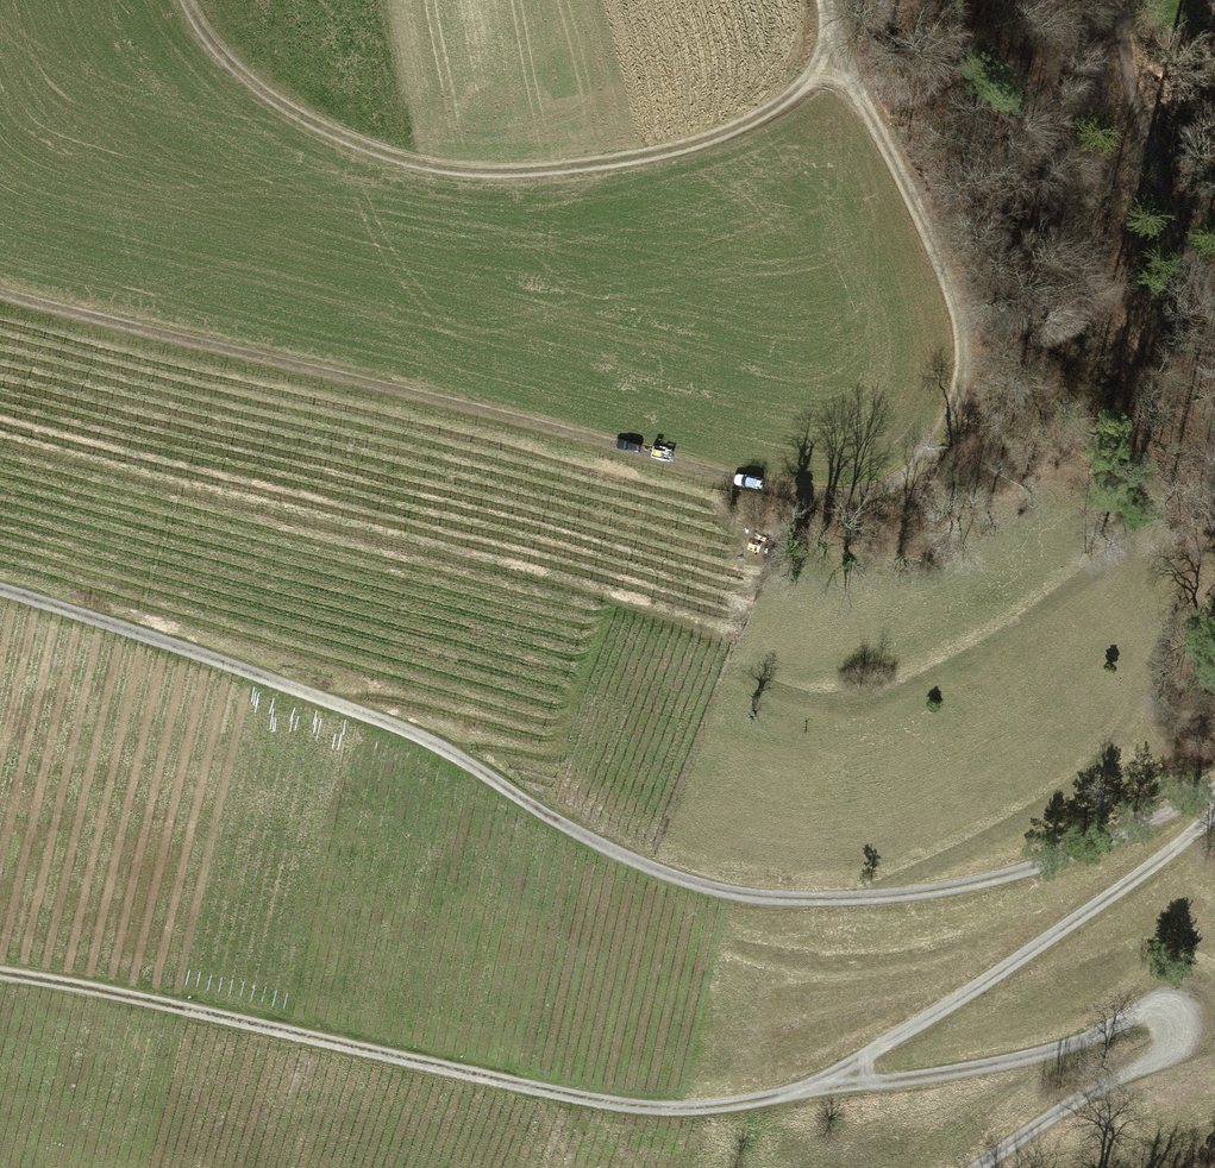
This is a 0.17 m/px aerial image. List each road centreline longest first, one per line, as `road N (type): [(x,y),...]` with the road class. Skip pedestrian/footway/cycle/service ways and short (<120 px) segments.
road 1 (track): [(0,287),(743,482),(836,497),(893,486),(939,446),(960,384),(963,322),(938,242),(841,62)]
road 2 (track): [(0,591),(105,620),(423,740),(634,860),(735,898),(835,903),(926,894),(1076,858),(1214,788)]
road 3 (track): [(813,1089),(709,1107),(638,1108),(0,973)]
road 4 (track): [(978,1167),(1076,1100),(1189,1041),(1202,1013),(1199,1001),(1172,992),(1084,1041),(1027,1058),(813,1089)]
road 5 (track): [(1214,809),(1178,846),(986,980),(813,1089)]
road 6 (track): [(188,0),(251,73),(346,144),(462,172),(597,169)]
road 7 (track): [(1121,0),(1127,89),(1214,312)]
road 8 (track): [(841,62),(710,136),(597,169)]

